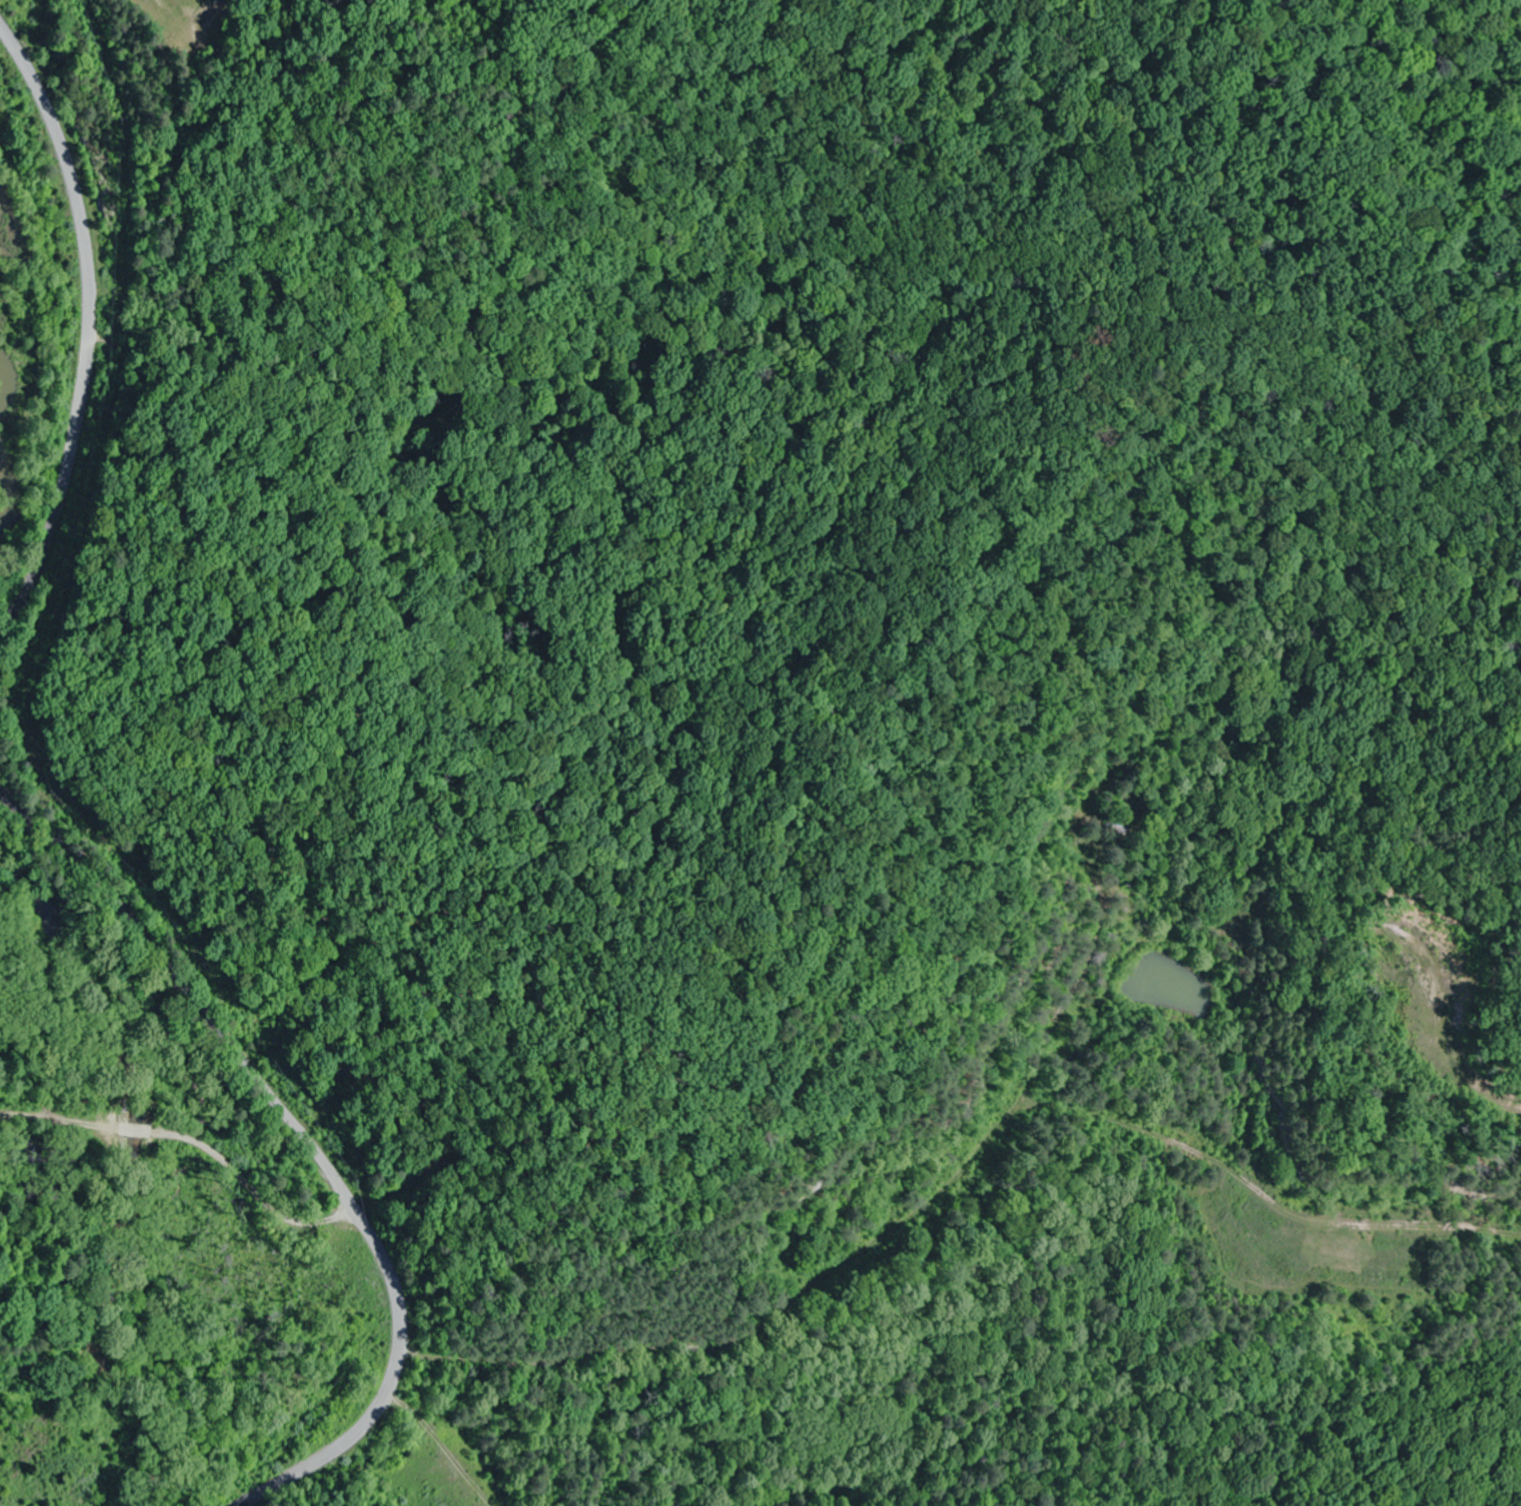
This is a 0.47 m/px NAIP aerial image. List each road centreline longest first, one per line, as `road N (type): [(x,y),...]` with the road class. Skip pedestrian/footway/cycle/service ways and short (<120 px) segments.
road 1 (residential): [(235,1505),(340,1444),(362,1422),(395,1342),(391,1286),(351,1203),(288,1118),(98,878),(0,788)]
road 2 (residential): [(0,628),(39,553),(61,481),(86,322),(82,244),(66,170),(35,91),(0,32)]
road 3 (residential): [(134,1085),(325,1189),(339,1185)]

